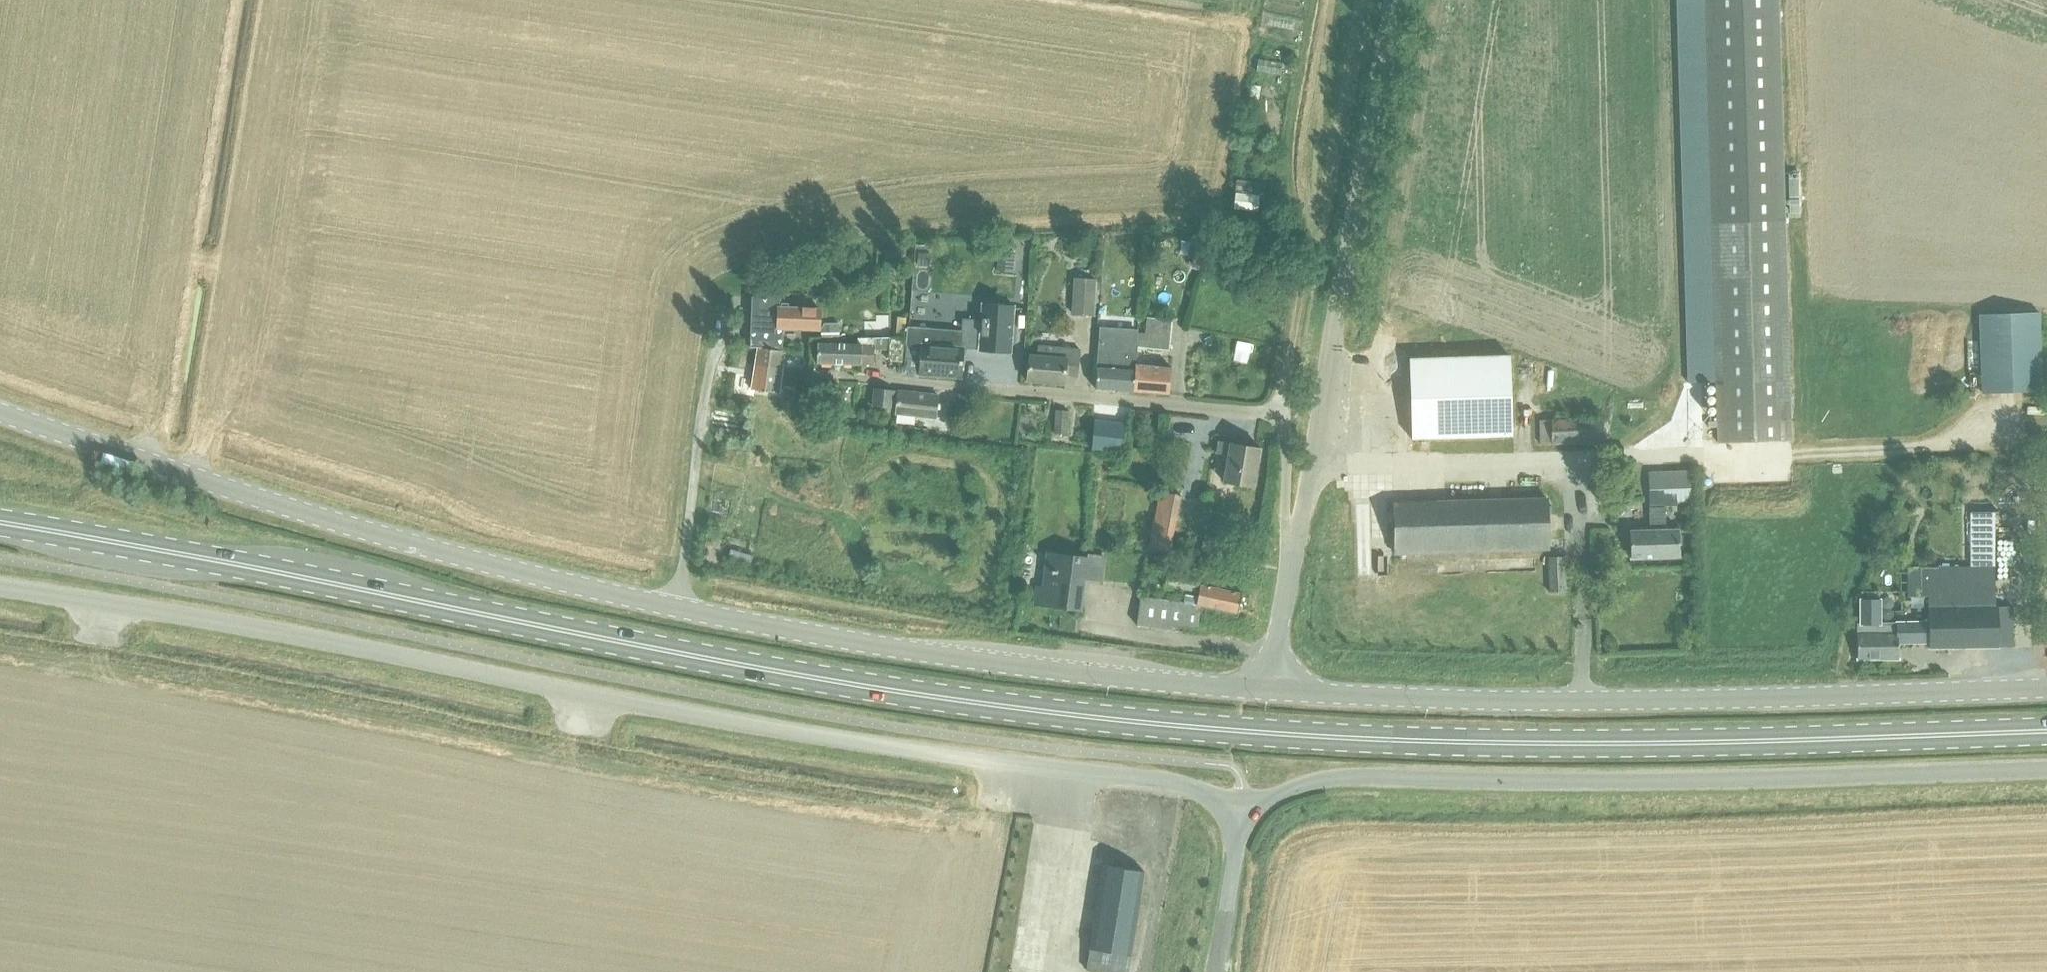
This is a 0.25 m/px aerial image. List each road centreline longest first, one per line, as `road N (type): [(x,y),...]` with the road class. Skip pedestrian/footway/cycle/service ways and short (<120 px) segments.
road 1 (tertiary): [(0,412),(437,550),(677,609),(1095,673),(1269,690)]
road 2 (primary): [(1260,732),(807,677),(0,524)]
road 3 (unclassified): [(0,590),(354,647),(901,752),(1173,784),(1247,812)]
road 4 (unclassified): [(1247,812),(1298,790),(1360,778),(1682,782),(2046,770)]
road 5 (primary): [(1260,732),(1496,741),(2046,732)]
road 6 (tertiary): [(1269,690),(1516,700),(2046,690)]
road 7 (residential): [(1290,578),(1287,454),(1271,414),(806,371)]
road 8 (tertiary): [(1290,578),(1393,0)]
road 9 (unclassified): [(1218,971),(1247,812)]

